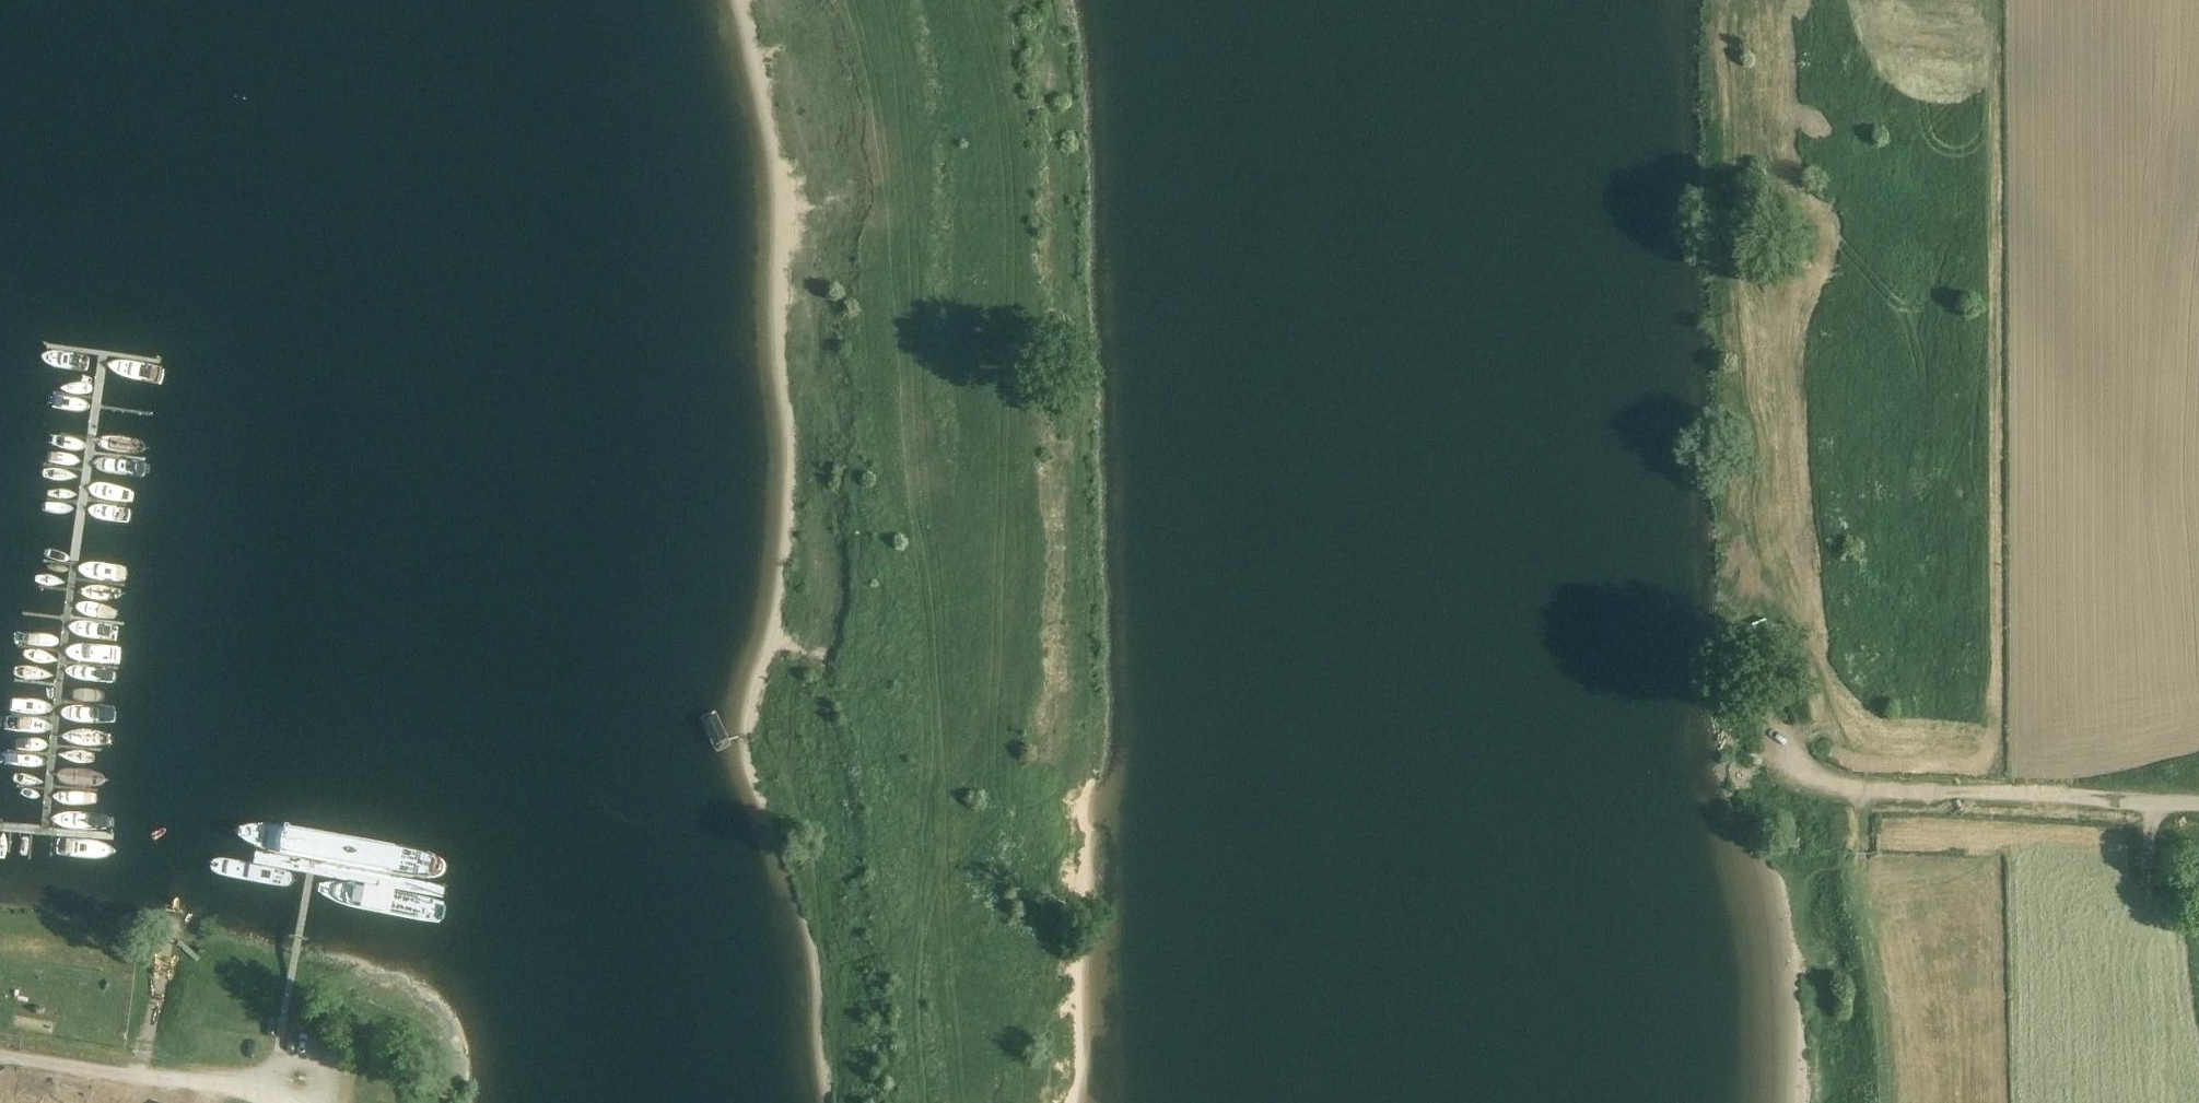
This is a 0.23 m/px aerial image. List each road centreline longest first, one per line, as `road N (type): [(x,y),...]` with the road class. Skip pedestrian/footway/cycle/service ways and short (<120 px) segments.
road 1 (track): [(2198,804),(1859,788)]
road 2 (unclassified): [(221,1086),(0,1055)]

